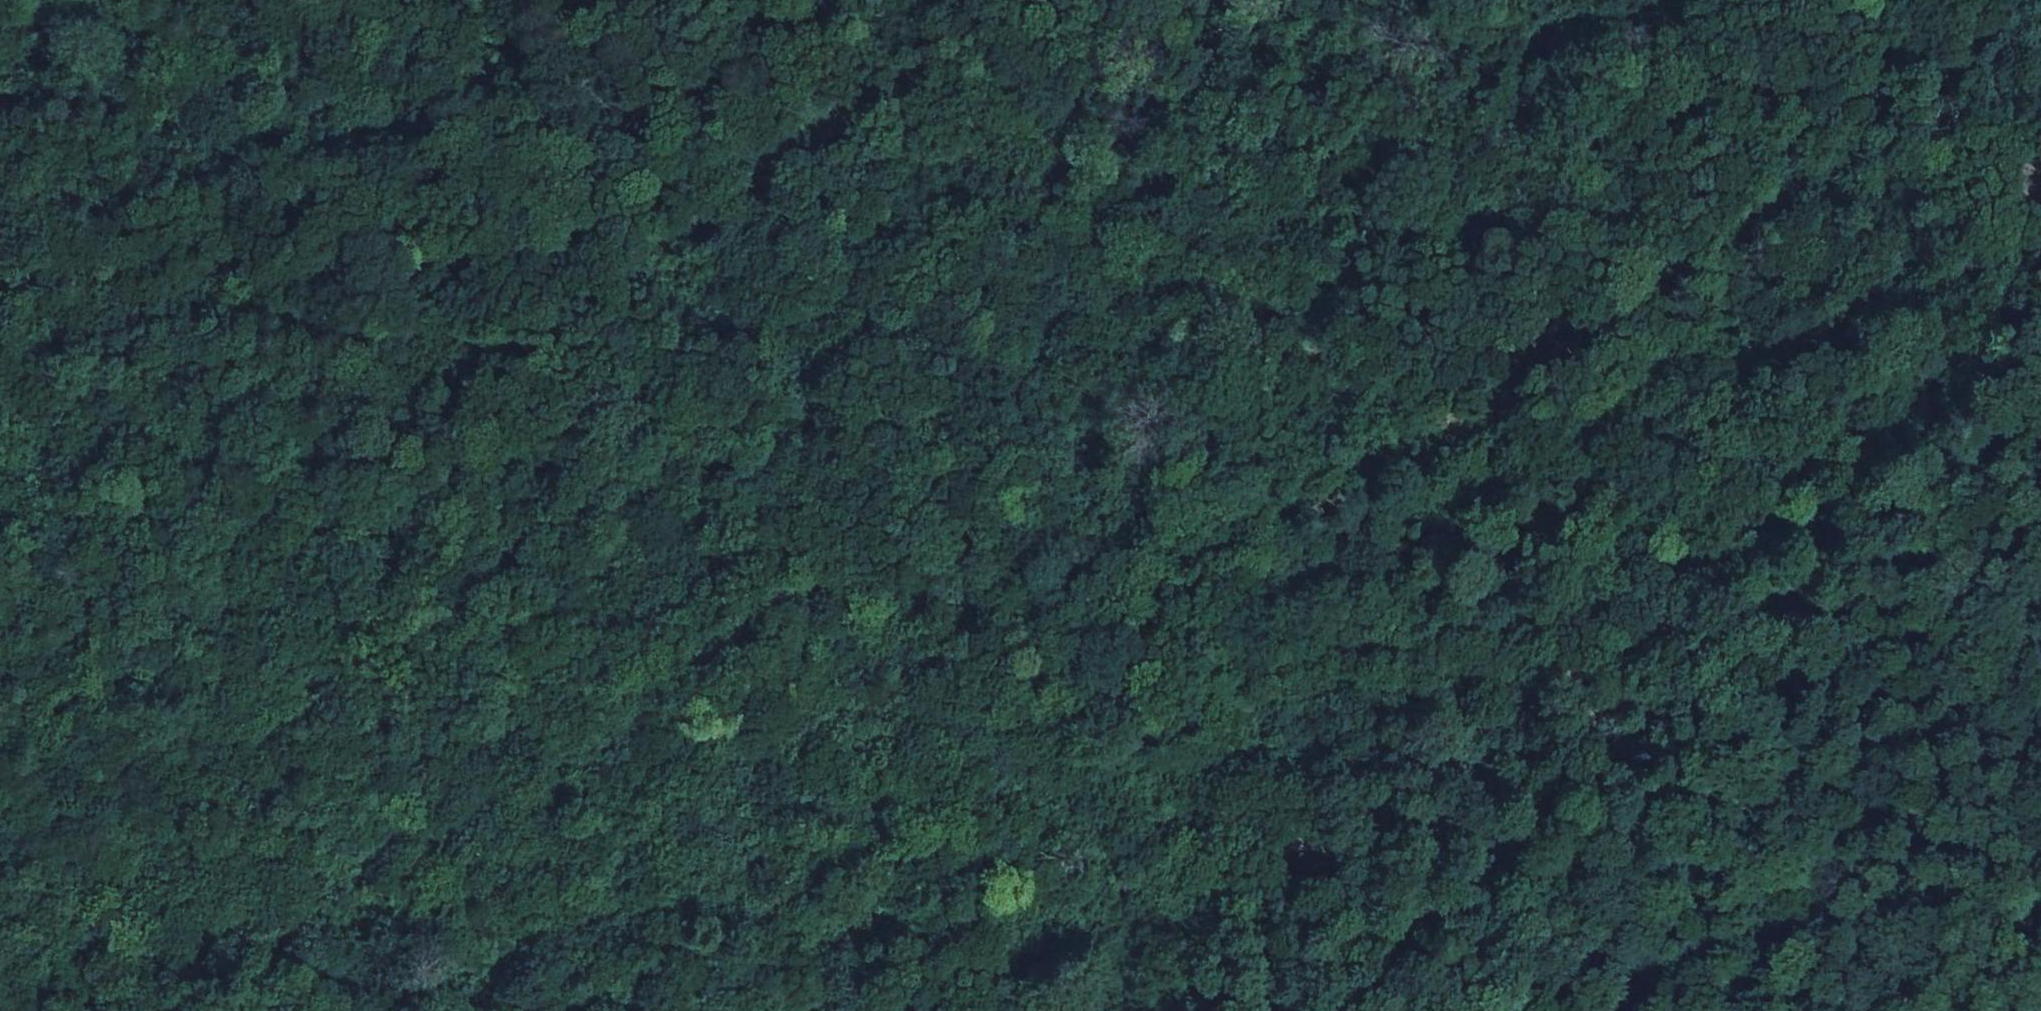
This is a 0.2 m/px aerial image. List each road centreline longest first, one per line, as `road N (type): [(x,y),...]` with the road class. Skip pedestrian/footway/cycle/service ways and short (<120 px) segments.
road 1 (track): [(1499,776),(2040,352)]
road 2 (track): [(1238,1010),(1336,903),(1499,776)]

